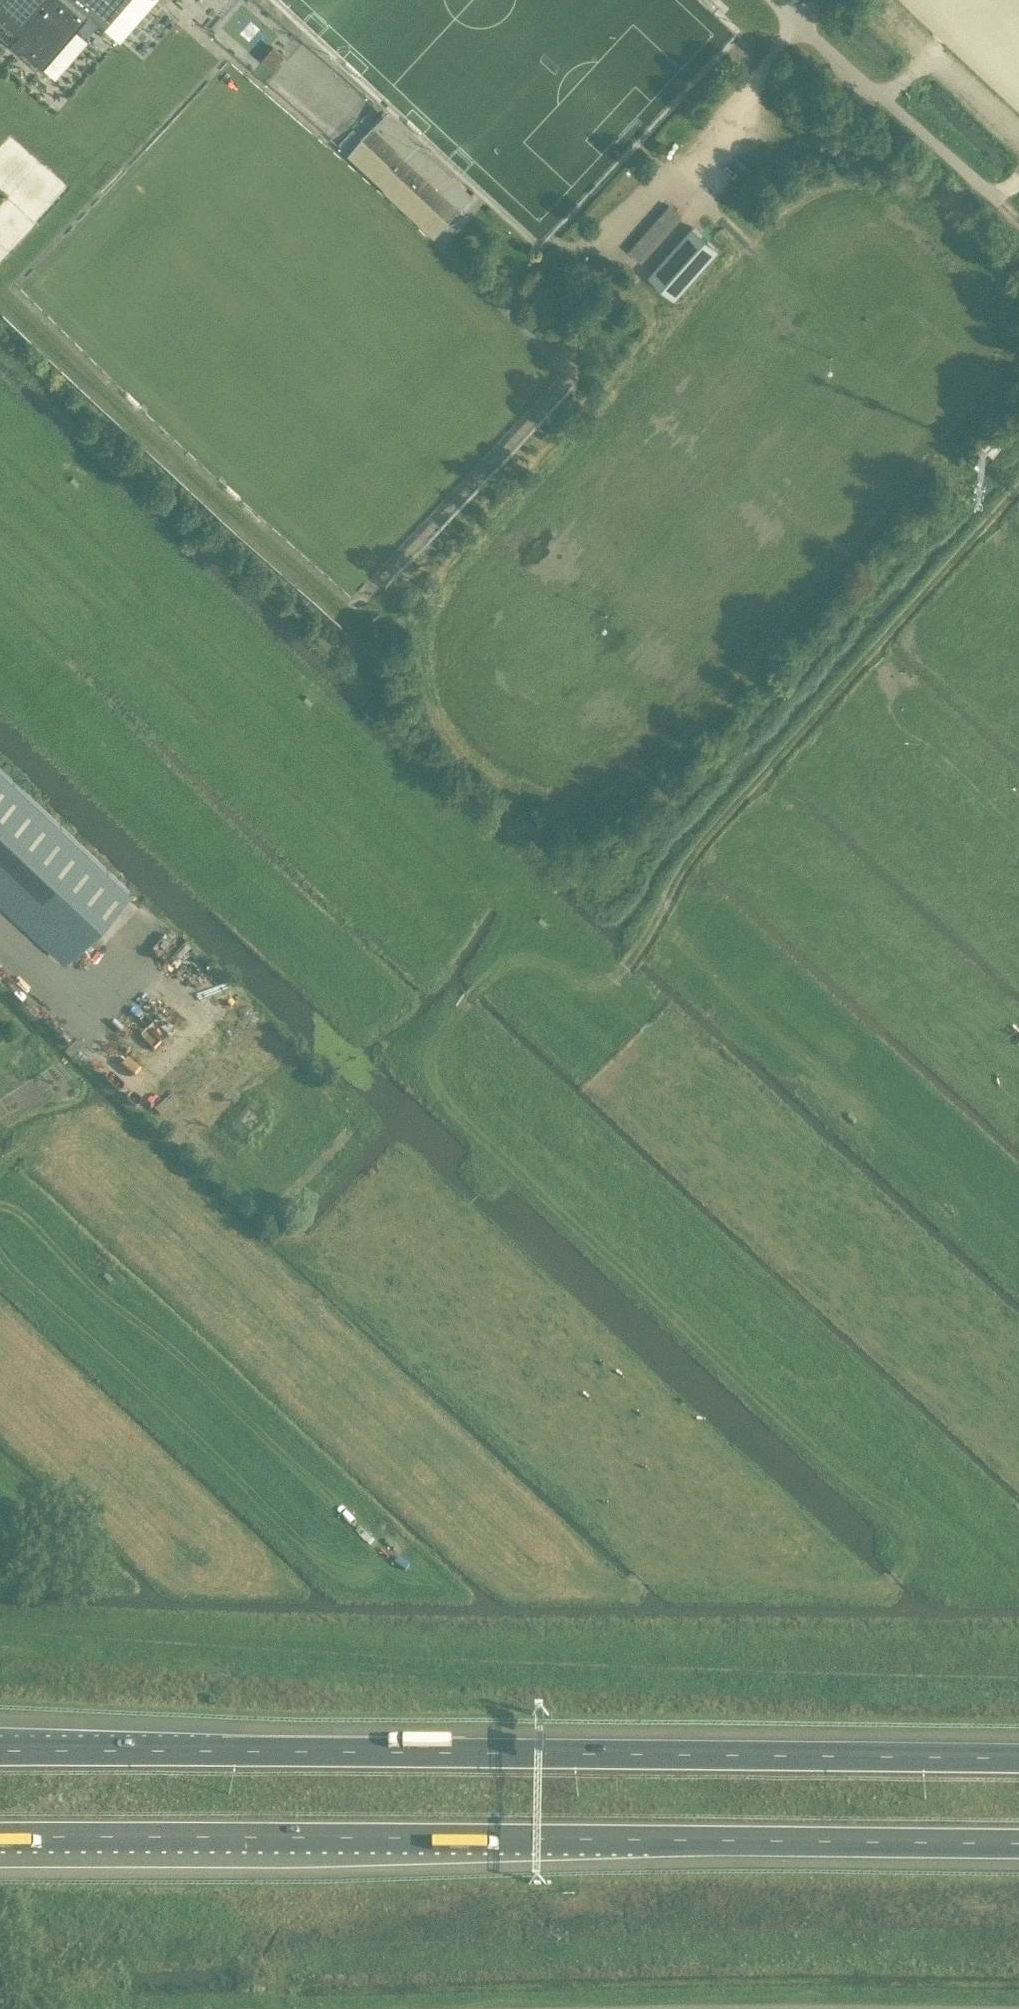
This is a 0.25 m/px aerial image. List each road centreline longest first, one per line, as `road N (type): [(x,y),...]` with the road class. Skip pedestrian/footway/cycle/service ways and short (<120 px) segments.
road 1 (motorway): [(1018,1758),(0,1752)]
road 2 (motorway): [(0,1838),(1018,1844)]
road 3 (track): [(1018,484),(700,845)]
road 4 (track): [(799,22),(1018,220)]
road 5 (unclassified): [(611,2008),(885,2008)]

